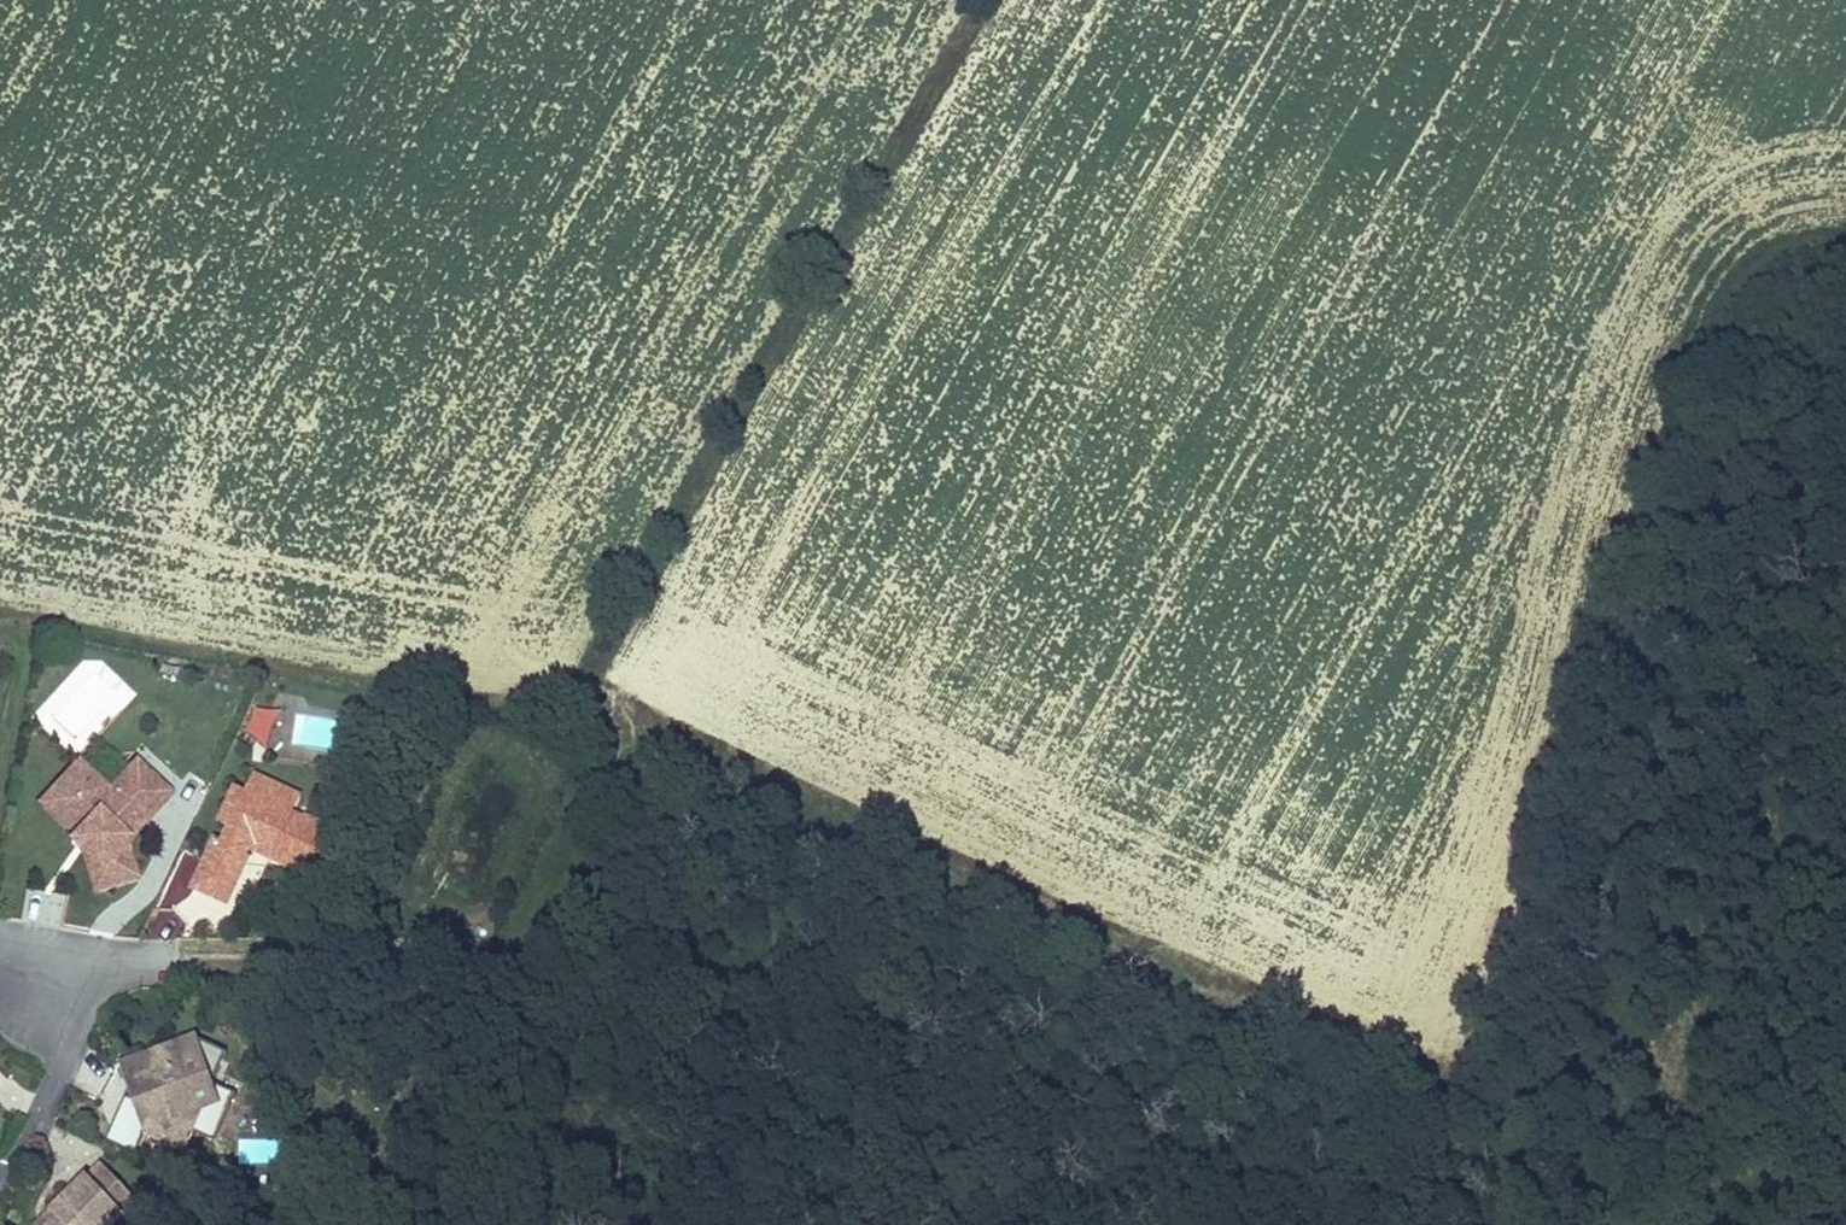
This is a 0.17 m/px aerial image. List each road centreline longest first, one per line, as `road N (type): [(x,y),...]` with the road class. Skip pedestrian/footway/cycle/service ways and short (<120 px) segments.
road 1 (track): [(1379,1052),(1224,994),(816,797),(667,735),(636,736),(573,911),(538,949),(501,966),(185,957),(49,996)]

